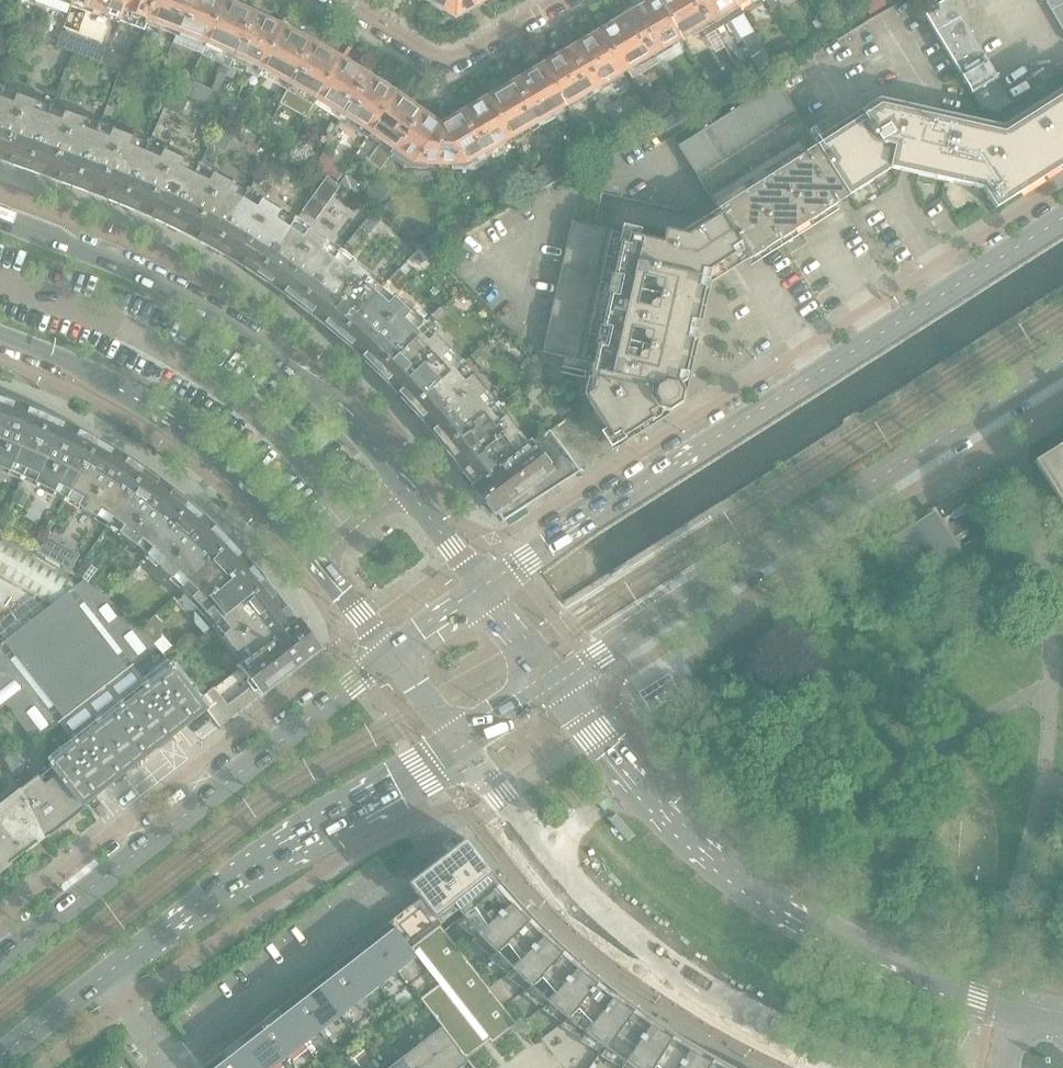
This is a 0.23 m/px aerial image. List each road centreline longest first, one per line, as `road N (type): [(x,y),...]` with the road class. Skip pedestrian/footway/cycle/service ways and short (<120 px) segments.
road 1 (secondary): [(1062,221),(485,588)]
road 2 (tertiary): [(485,588),(329,401),(231,324),(113,262),(0,221)]
road 3 (secondary): [(559,686),(1062,366)]
road 4 (tertiary): [(1035,1022),(907,979),(764,895),(660,811),(559,686)]
road 5 (tertiary): [(0,333),(58,353),(212,445),(264,495),(393,654)]
road 6 (tertiary): [(464,745),(547,848),(643,945),(719,996),(847,1060)]
road 7 (secondary): [(393,654),(0,965)]
road 8 (secondary): [(101,977),(198,901),(464,745)]
road 9 (residential): [(555,0),(450,61),(435,61),(332,0)]
road 10 (secondary): [(0,1055),(101,977)]
road 11 (tertiary): [(559,686),(485,588)]

